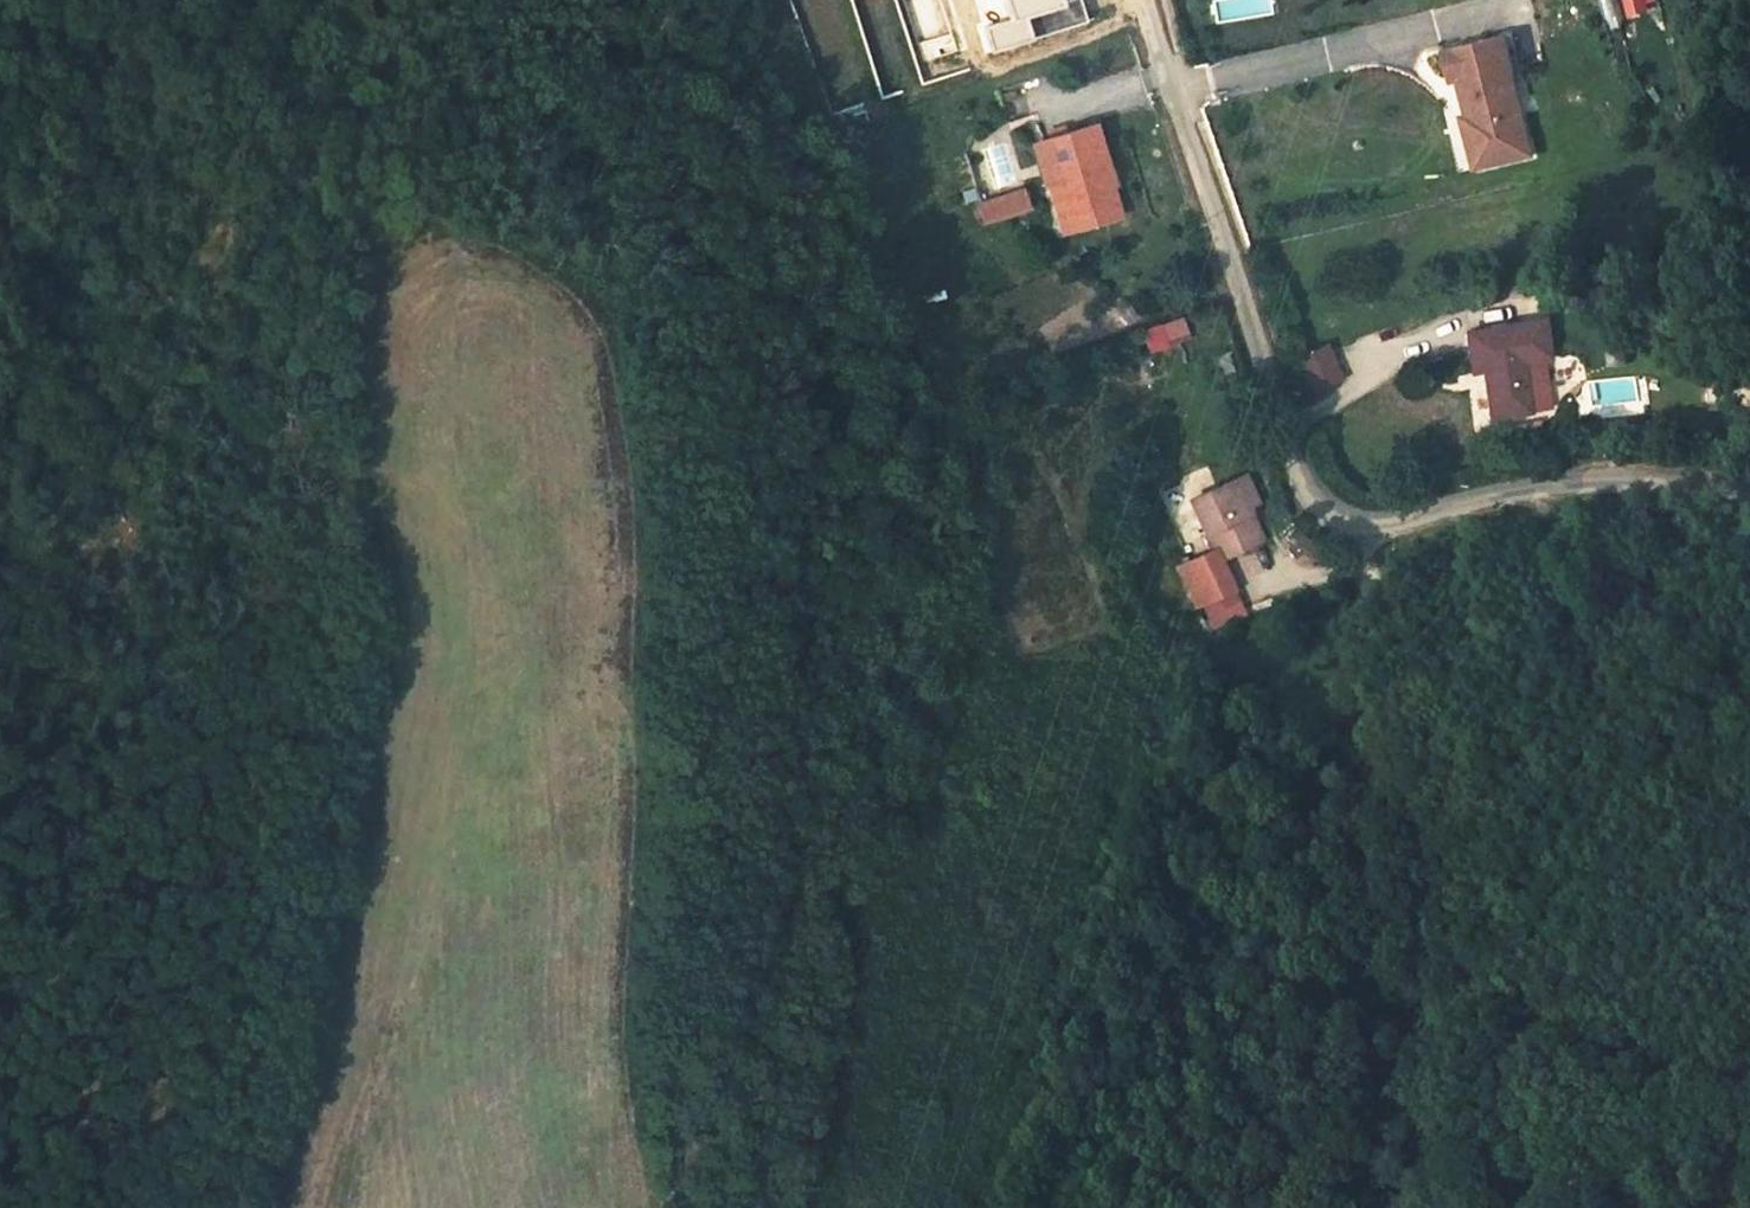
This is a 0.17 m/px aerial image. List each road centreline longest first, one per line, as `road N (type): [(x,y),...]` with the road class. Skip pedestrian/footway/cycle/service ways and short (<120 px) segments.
road 1 (track): [(654,1207),(676,1167),(713,936),(744,638),(734,334),(686,98),(734,0)]
road 2 (residential): [(1749,488),(1658,477),(1567,479),(1352,518),(1307,503),(1281,446),(1150,0)]

